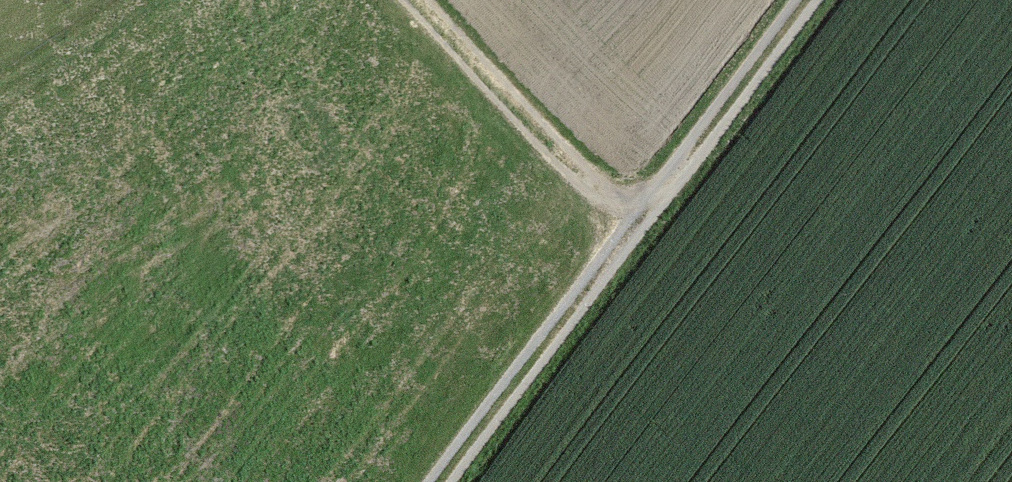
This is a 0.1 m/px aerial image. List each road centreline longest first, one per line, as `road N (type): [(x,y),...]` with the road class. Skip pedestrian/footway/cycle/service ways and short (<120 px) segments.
road 1 (track): [(633,210),(429,481)]
road 2 (track): [(415,0),(471,66),(633,210)]
road 3 (track): [(633,210),(800,0)]

